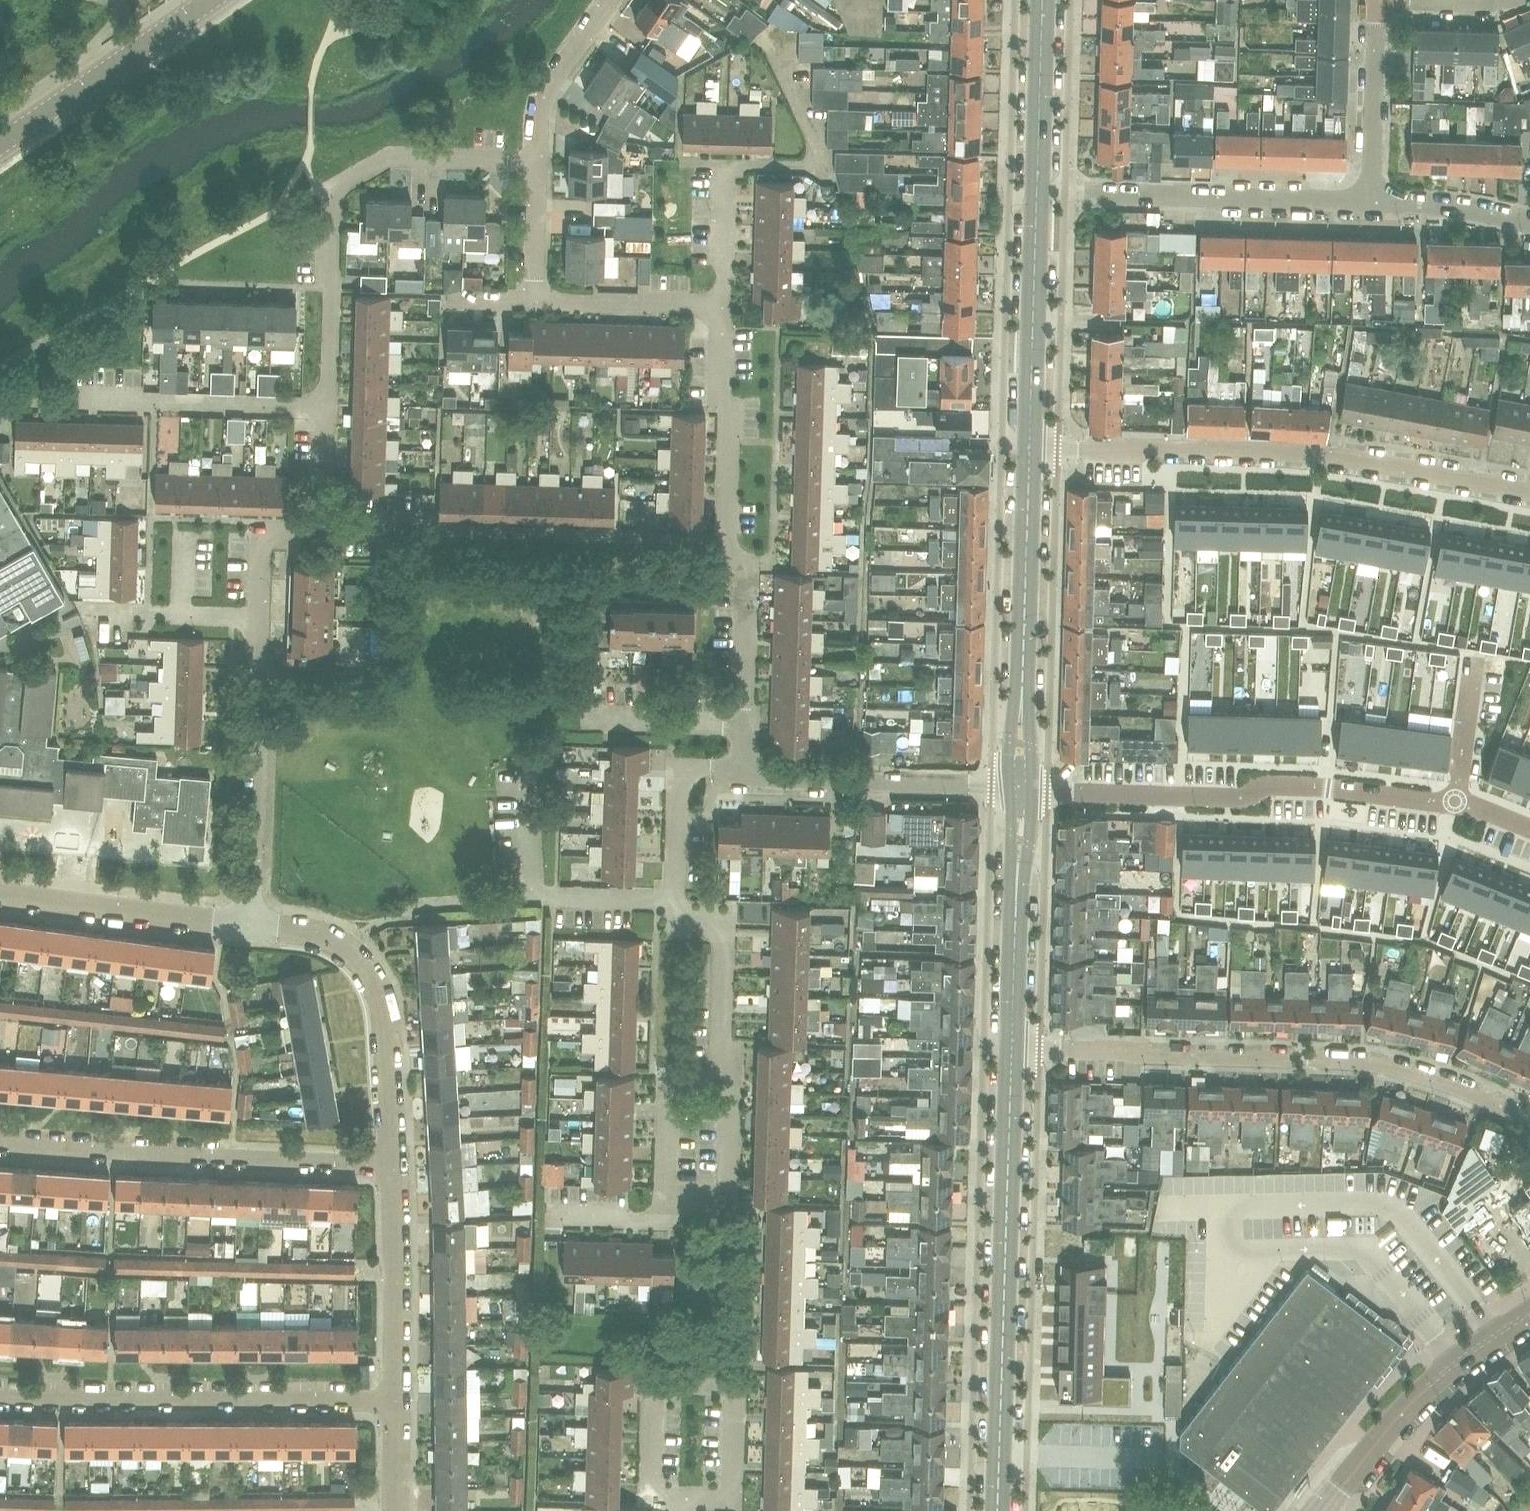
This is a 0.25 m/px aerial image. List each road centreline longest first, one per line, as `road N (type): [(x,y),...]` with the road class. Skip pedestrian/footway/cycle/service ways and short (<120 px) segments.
road 1 (residential): [(1529,1116),(1382,1062),(1011,1043)]
road 2 (residential): [(1529,494),(1320,453),(1031,448)]
road 3 (tertiary): [(994,1510),(1011,1043)]
road 4 (residential): [(1455,803),(1269,785),(1240,798),(1021,787)]
road 5 (residential): [(742,727),(746,561),(723,540),(729,410),(720,397),(721,309)]
road 6 (residential): [(329,408),(335,188),(391,157),(536,161)]
road 7 (residential): [(395,1405),(0,1397)]
road 8 (residential): [(392,1165),(0,1144)]
road 9 (tertiary): [(1021,787),(1031,448)]
road 10 (residential): [(1369,204),(1037,196)]
road 11 (residential): [(392,1165),(377,986),(330,938),(252,925)]
road 12 (residential): [(20,403),(329,408)]
road 13 (unclassified): [(1322,1510),(1430,1385),(1529,1314)]
road 14 (residential): [(1021,787),(752,778),(741,769)]
road 15 (tertiary): [(1011,1043),(1021,787)]
road 16 (tertiary): [(0,146),(210,0)]
road 17 (residential): [(252,925),(0,895)]
road 18 (tertiary): [(1031,448),(1037,196)]
road 19 (residential): [(252,925),(260,682)]
road 20 (residential): [(395,1405),(392,1165)]
road 21 (residential): [(724,164),(819,168),(762,40)]
road 22 (residential): [(719,1074),(724,920),(675,919),(674,901)]
road 23 (residential): [(715,1389),(648,1387),(647,1496),(685,1497)]
road 24 (residential): [(1369,204),(1374,0)]
road 25 (tertiary): [(1037,196),(1044,0)]
road 26 (residential): [(674,901),(678,768),(741,769)]
road 27 (residential): [(721,309),(532,303)]
road 28 (residential): [(715,1389),(723,1204)]
road 29 (residential): [(536,161),(545,92),(612,0)]
road 30 (residential): [(665,1201),(667,1073),(719,1074)]
road 31 (residential): [(685,1497),(733,1498),(736,1388),(715,1389)]
road 32 (residential): [(1529,226),(1471,211),(1369,204)]
road 33 (residential): [(583,721),(742,727)]
road 34 (residential): [(260,618),(261,530),(303,530),(325,520)]
road 35 (residential): [(1455,803),(1474,659)]
road 36 (residential): [(721,309),(724,164)]
road 37 (residential): [(532,303),(536,161)]
road 38 (residential): [(533,900),(526,783),(502,784)]
road 39 (residential): [(545,1220),(663,1224),(665,1201)]
road 40 (residential): [(674,901),(533,900)]
road 41 (residential): [(723,1204),(729,1074),(719,1074)]

